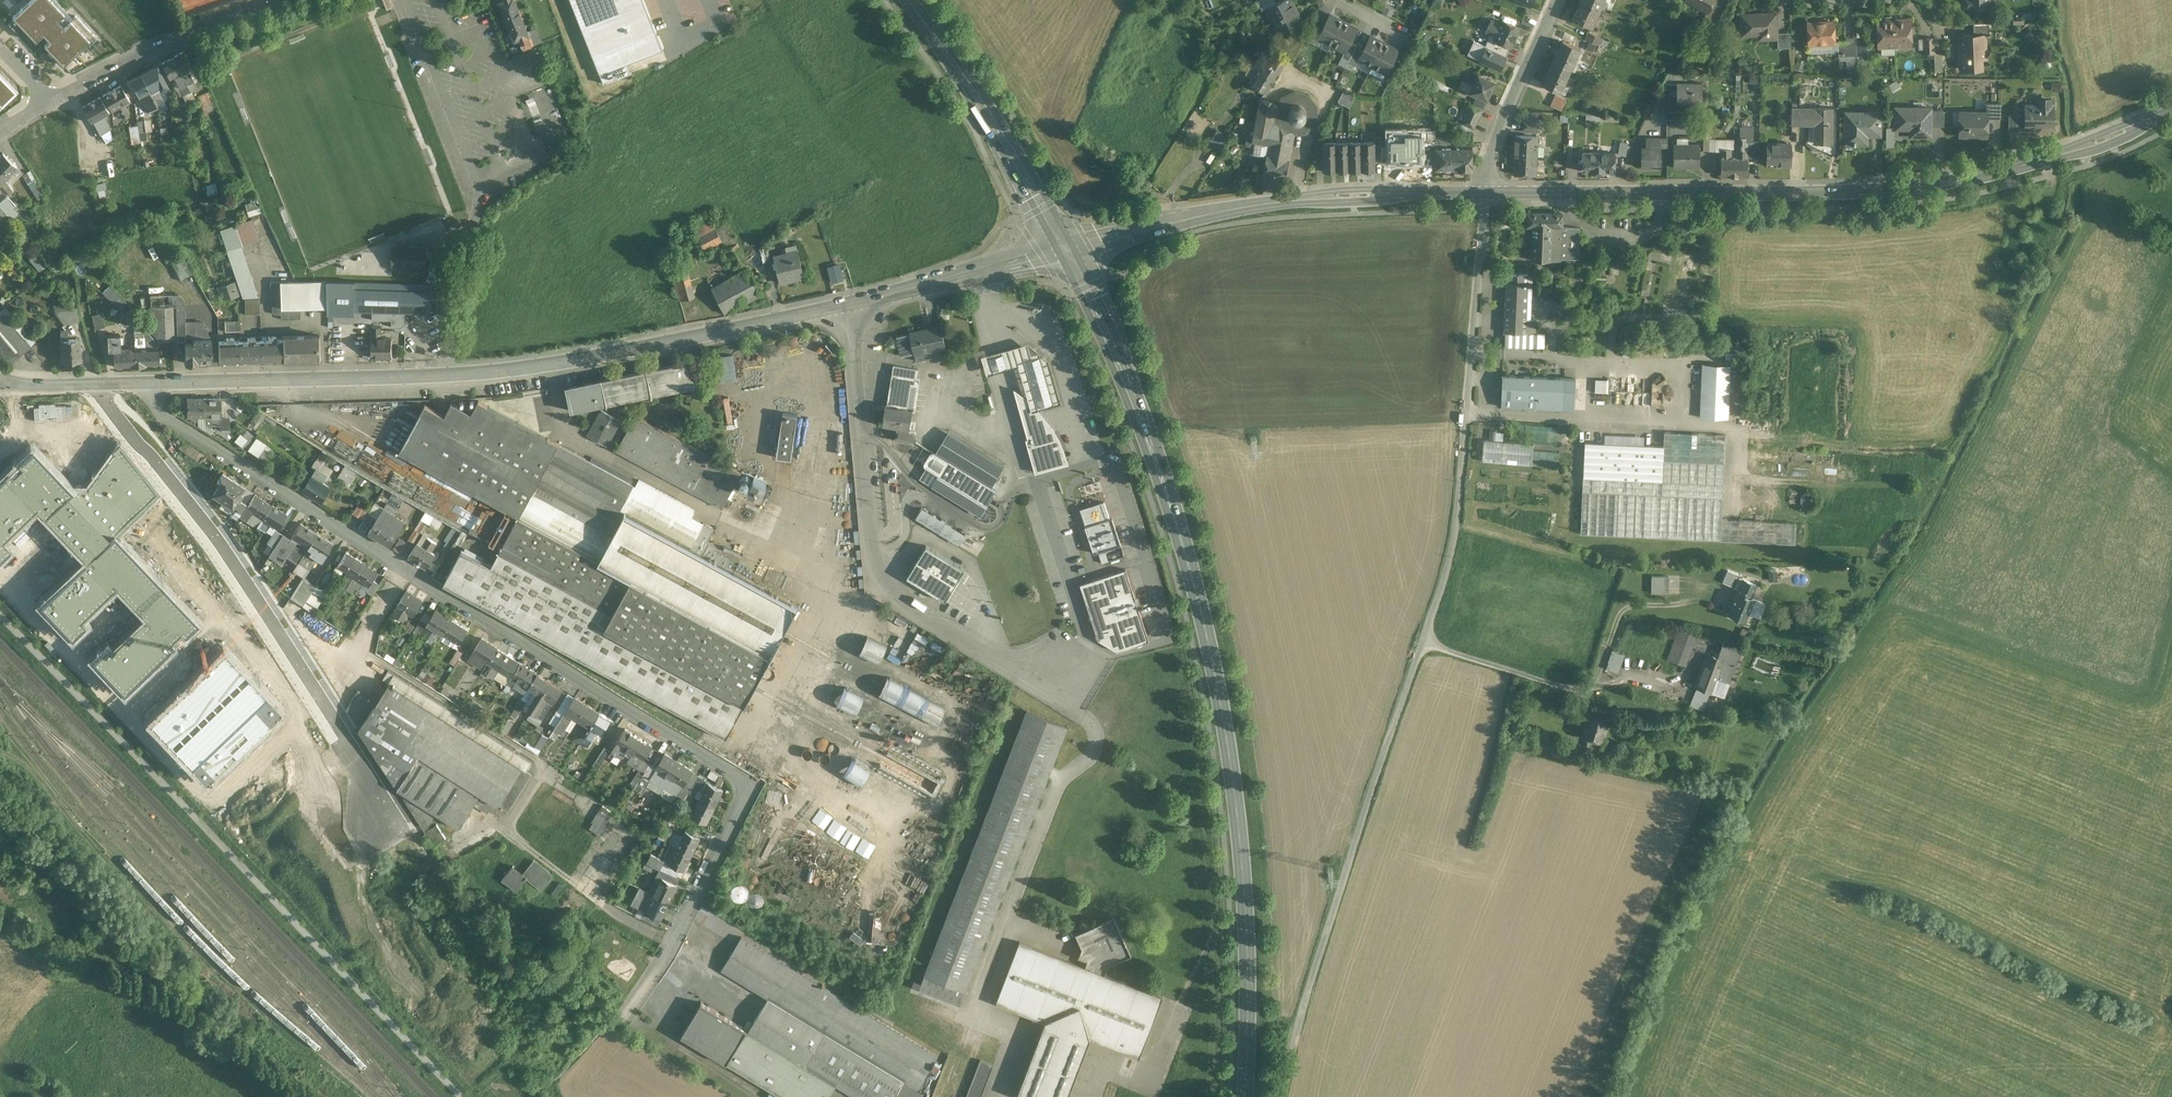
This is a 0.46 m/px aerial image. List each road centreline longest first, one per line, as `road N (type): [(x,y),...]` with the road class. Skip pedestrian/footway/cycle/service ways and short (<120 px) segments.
road 1 (residential): [(141,384),(406,570),(741,775),(706,876),(648,980)]
road 2 (track): [(1283,1096),(1453,546),(1488,203)]
road 3 (primary): [(1067,246),(1093,285),(1151,435),(1207,627),(1247,901),(1244,1096)]
road 4 (residential): [(141,384),(551,364),(847,303)]
road 5 (tertiary): [(1492,189),(1833,194),(1911,187),(1991,174),(2171,109)]
road 6 (residential): [(98,386),(395,837)]
road 7 (unclassified): [(847,303),(876,564),(936,620),(991,650),(1074,670)]
road 8 (track): [(1466,411),(1679,420),(1678,364),(1473,350)]
road 9 (tertiary): [(1067,246),(1255,204),(1492,189)]
road 10 (primary): [(909,0),(1067,246)]
road 11 (residential): [(57,98),(196,27),(274,0)]
road 12 (residential): [(847,303),(1067,246)]
road 13 (residential): [(1492,189),(1503,125),(1557,0)]

